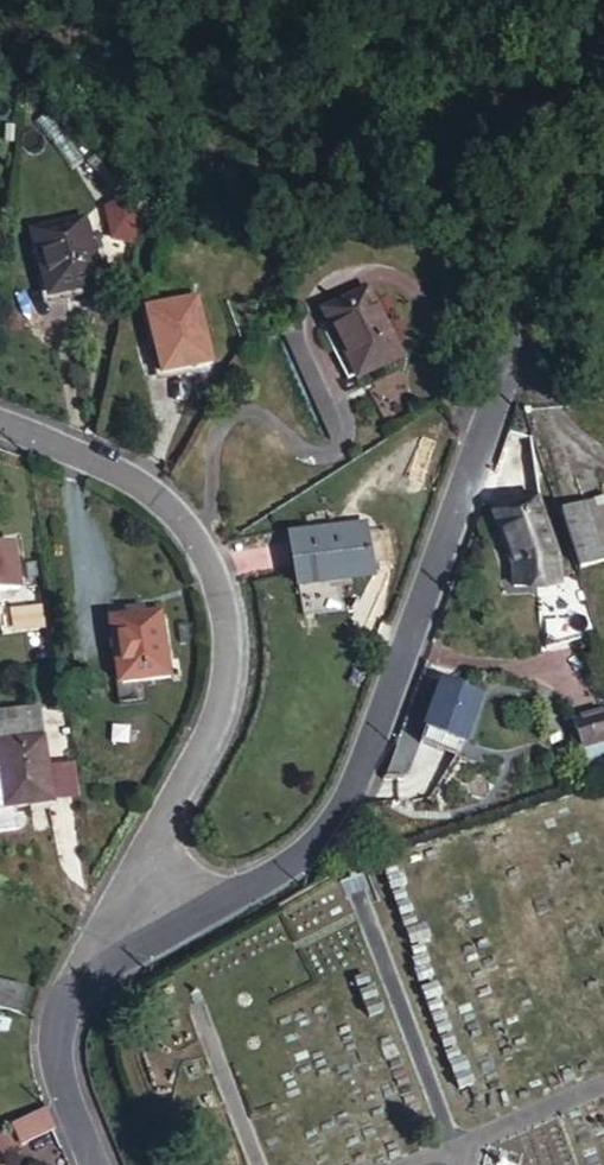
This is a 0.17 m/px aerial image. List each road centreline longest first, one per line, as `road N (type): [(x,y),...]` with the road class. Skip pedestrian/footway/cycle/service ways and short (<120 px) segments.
road 1 (residential): [(76,985),(268,884),(315,851),(366,770),(516,346),(583,0)]
road 2 (residential): [(76,985),(215,720),(227,669),(221,606),(177,520),(141,489),(0,425)]
road 3 (residential): [(92,1164),(54,1060),(55,1025),(76,985)]

